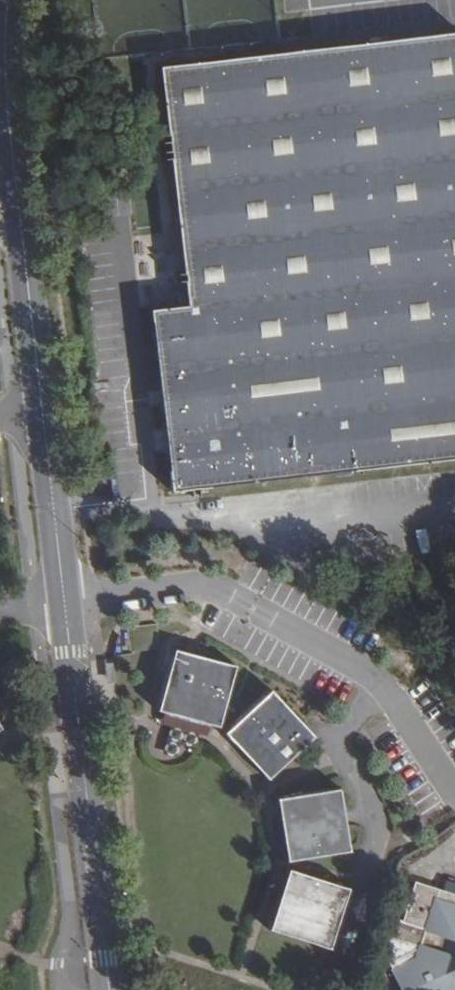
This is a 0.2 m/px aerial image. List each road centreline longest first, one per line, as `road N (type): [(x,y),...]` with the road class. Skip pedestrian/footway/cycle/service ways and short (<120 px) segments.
road 1 (tertiary): [(111,989),(7,101),(8,0)]

